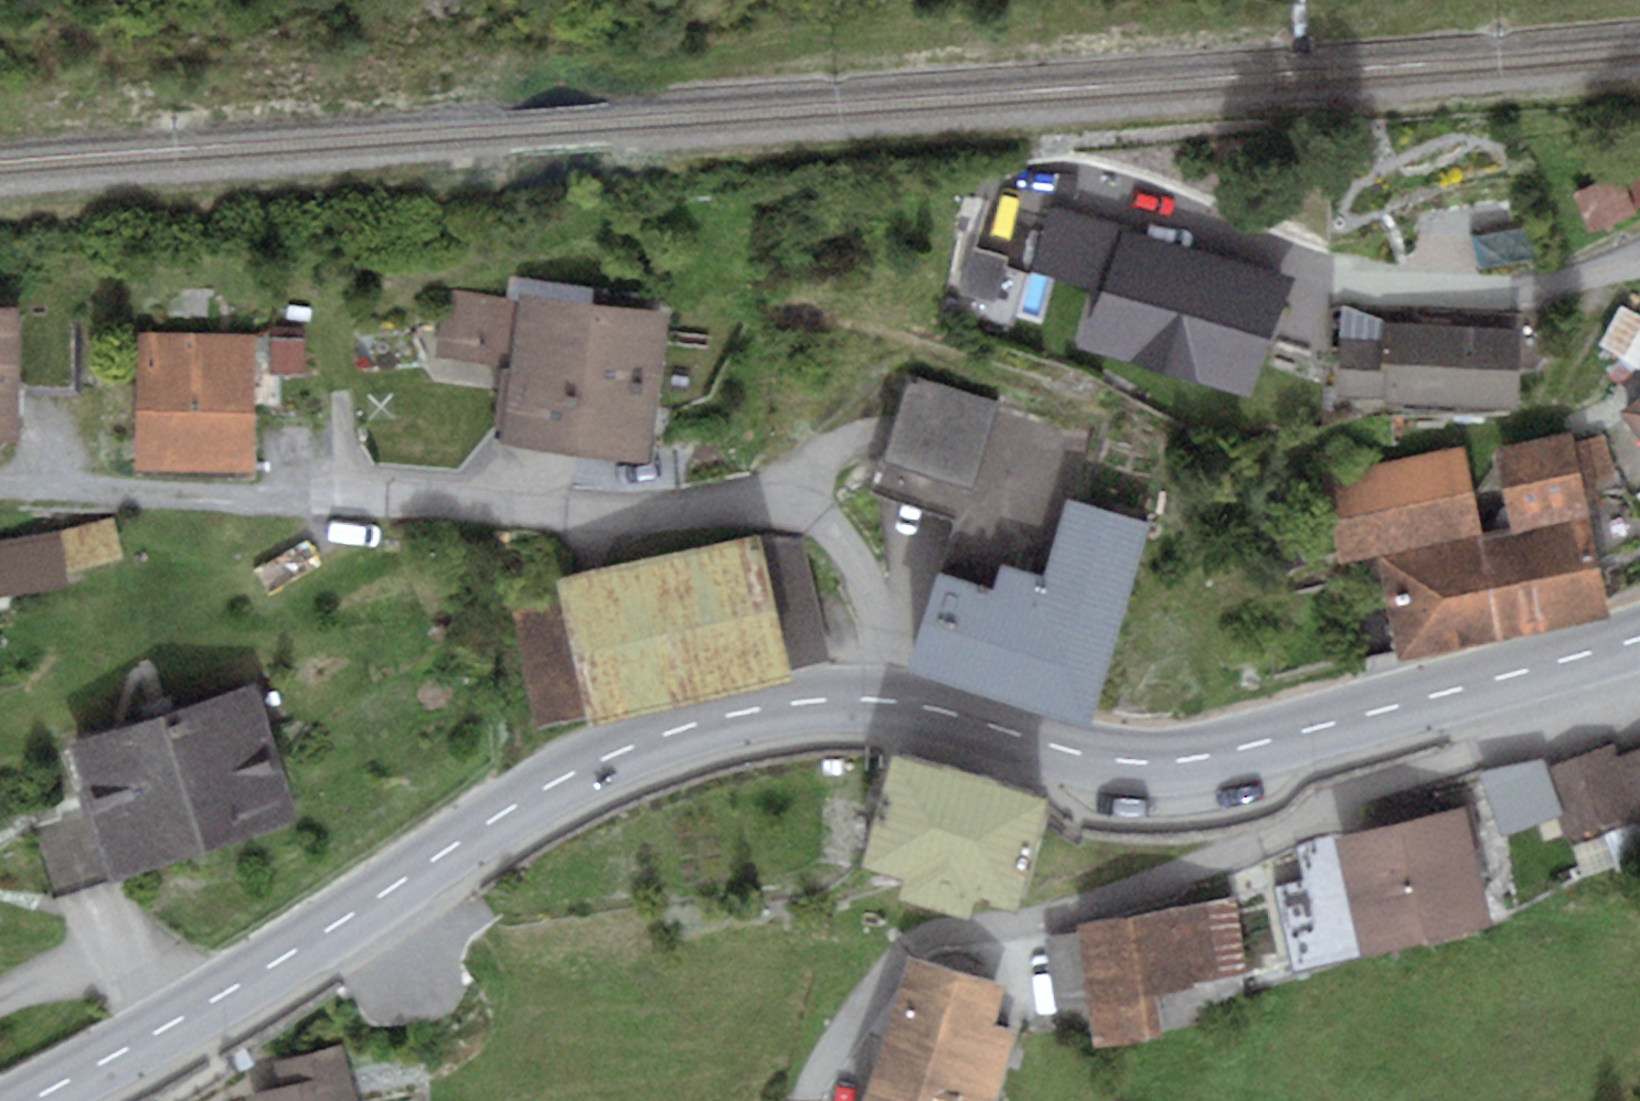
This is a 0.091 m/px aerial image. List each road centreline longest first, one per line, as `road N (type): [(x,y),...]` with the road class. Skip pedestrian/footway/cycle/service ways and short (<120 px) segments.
road 1 (residential): [(896,705),(866,583),(836,536),(786,512),(747,505),(484,512),(0,487)]
road 2 (secondary): [(28,1100),(199,1010),(587,766),(730,715),(828,701),(896,705)]
road 3 (residential): [(803,1100),(834,1032),(883,963),(906,944),(1166,883),(1262,846),(1341,795),(1515,738),(1577,690),(1600,651)]
road 4 (secondary): [(896,705),(1068,755),(1166,762),(1600,651)]
road 5 (residential): [(1639,260),(1515,294),(1351,281),(1041,180)]

